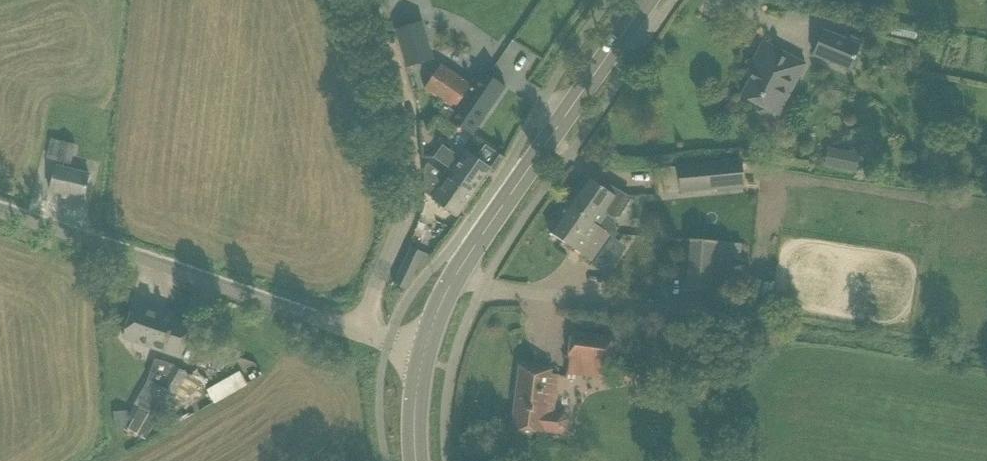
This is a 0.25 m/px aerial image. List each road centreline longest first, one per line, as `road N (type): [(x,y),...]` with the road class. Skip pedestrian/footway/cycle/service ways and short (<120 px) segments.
road 1 (secondary): [(424,366),(439,315),(470,260),(652,0)]
road 2 (unclassified): [(360,336),(0,207)]
road 3 (unclassified): [(360,336),(404,220),(409,135),(367,0)]

